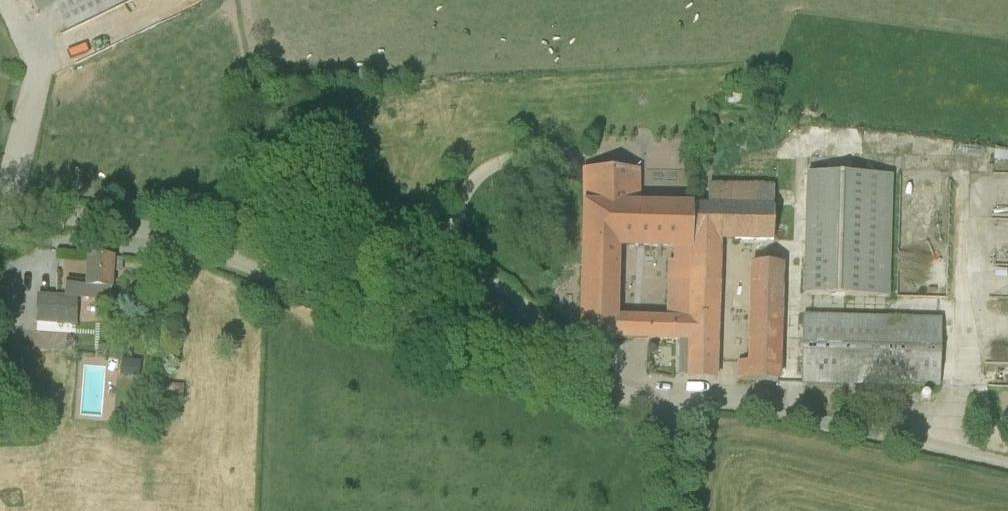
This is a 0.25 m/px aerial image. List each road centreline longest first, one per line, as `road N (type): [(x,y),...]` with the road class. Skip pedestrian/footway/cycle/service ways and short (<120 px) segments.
road 1 (unclassified): [(657,413),(641,400),(169,234),(0,203)]
road 2 (unclassified): [(657,413),(692,402),(736,405),(1007,465)]

